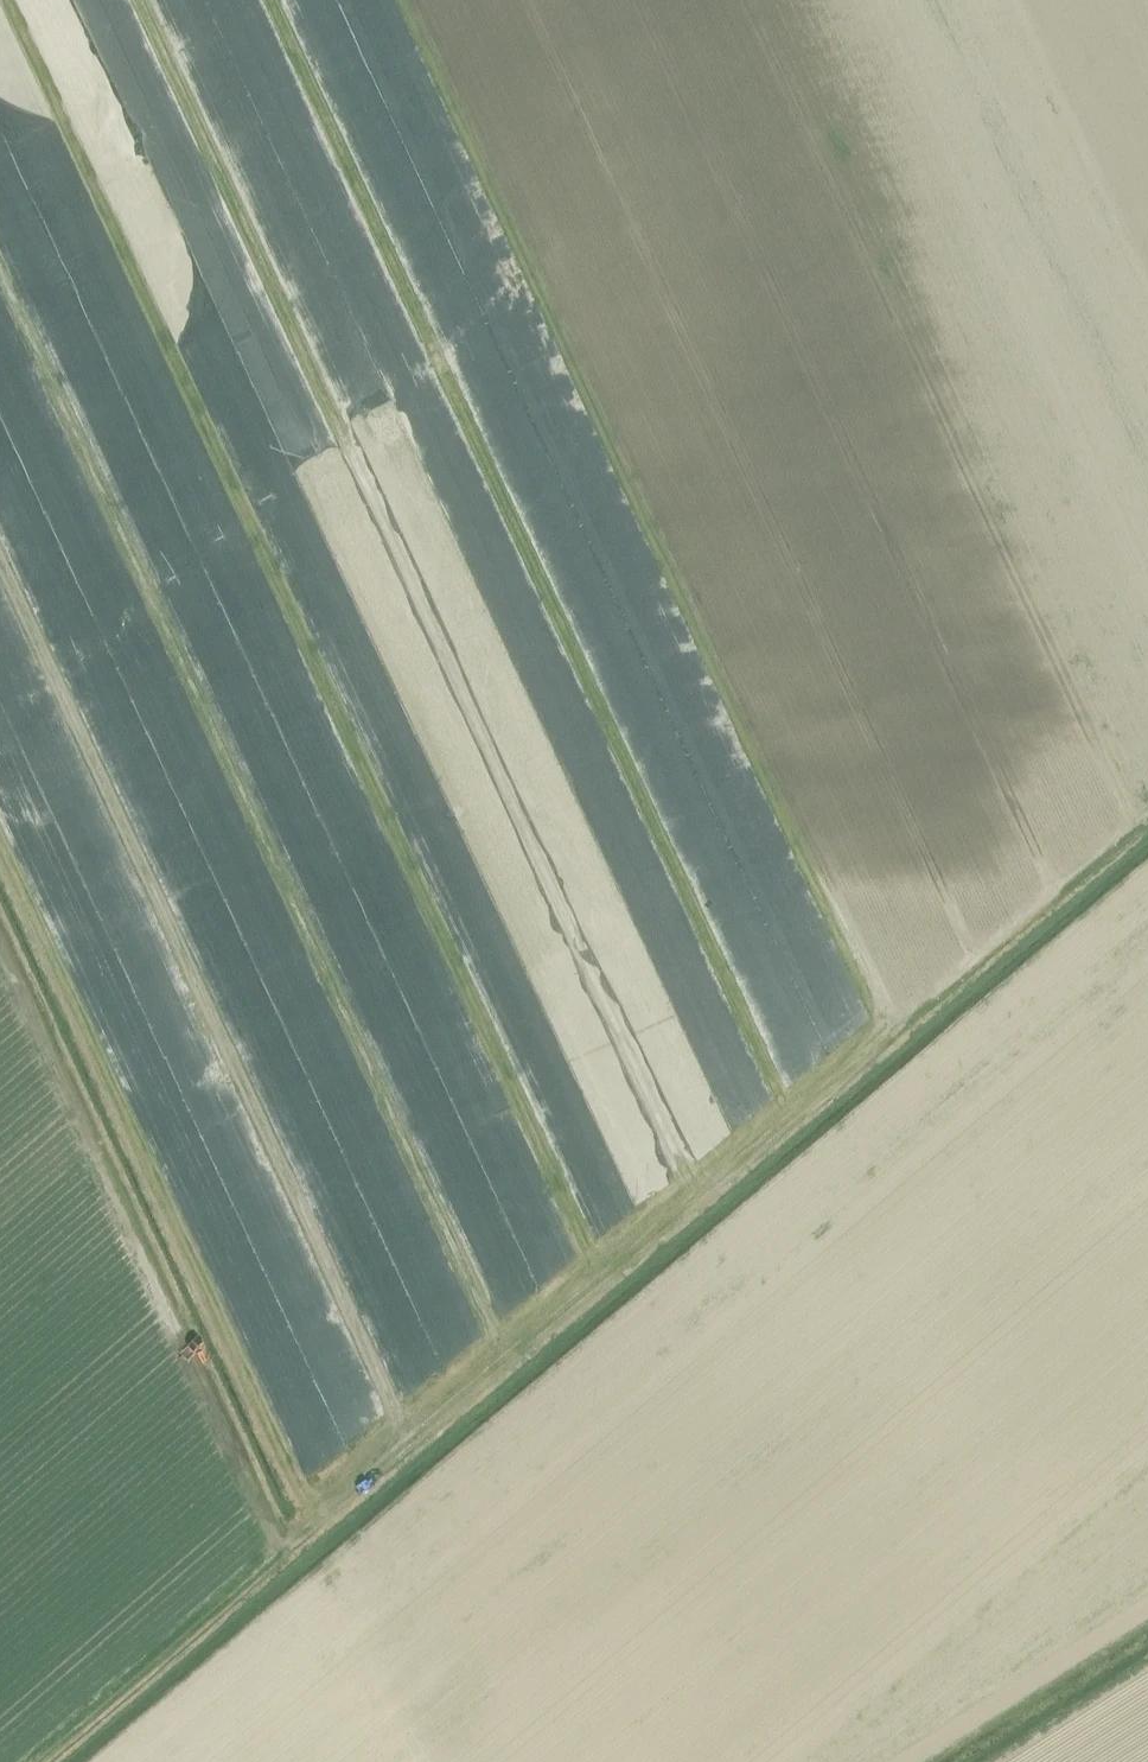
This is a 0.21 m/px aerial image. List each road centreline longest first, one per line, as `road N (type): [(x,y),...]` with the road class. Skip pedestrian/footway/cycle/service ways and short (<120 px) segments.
road 1 (track): [(897,1761),(1147,1603)]

